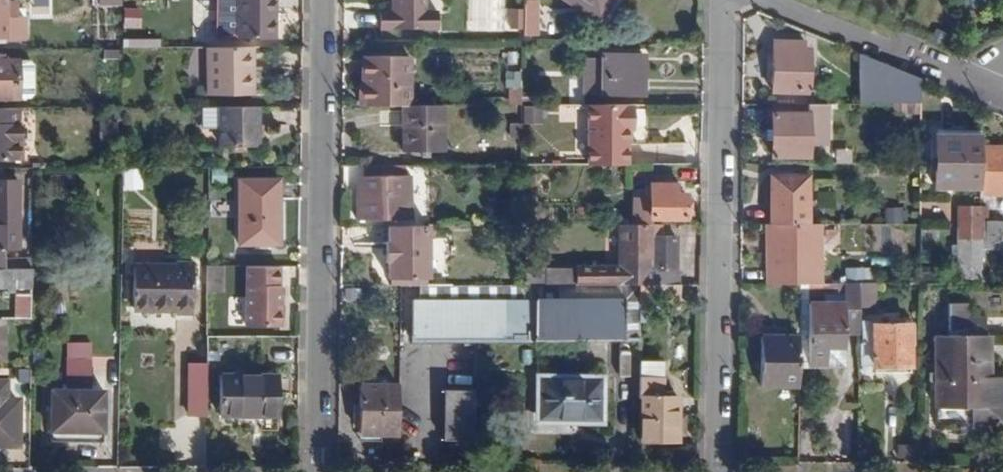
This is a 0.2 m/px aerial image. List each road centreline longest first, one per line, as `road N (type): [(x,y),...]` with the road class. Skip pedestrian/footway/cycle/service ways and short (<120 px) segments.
road 1 (residential): [(328,0),(318,471)]
road 2 (residential): [(718,471),(725,0)]
road 3 (residential): [(781,0),(921,58)]

